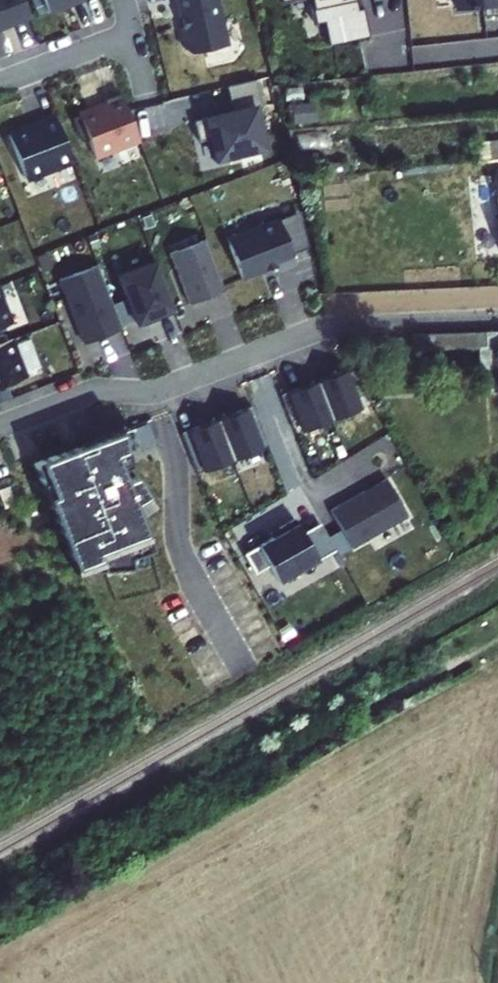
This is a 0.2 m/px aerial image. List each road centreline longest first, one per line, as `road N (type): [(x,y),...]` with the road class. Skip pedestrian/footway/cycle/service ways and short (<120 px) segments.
road 1 (residential): [(146,390),(324,327),(497,320)]
road 2 (residential): [(146,390),(175,461),(181,555),(243,666)]
road 3 (residential): [(0,425),(89,392),(146,390)]
road 4 (residential): [(0,84),(127,37)]

